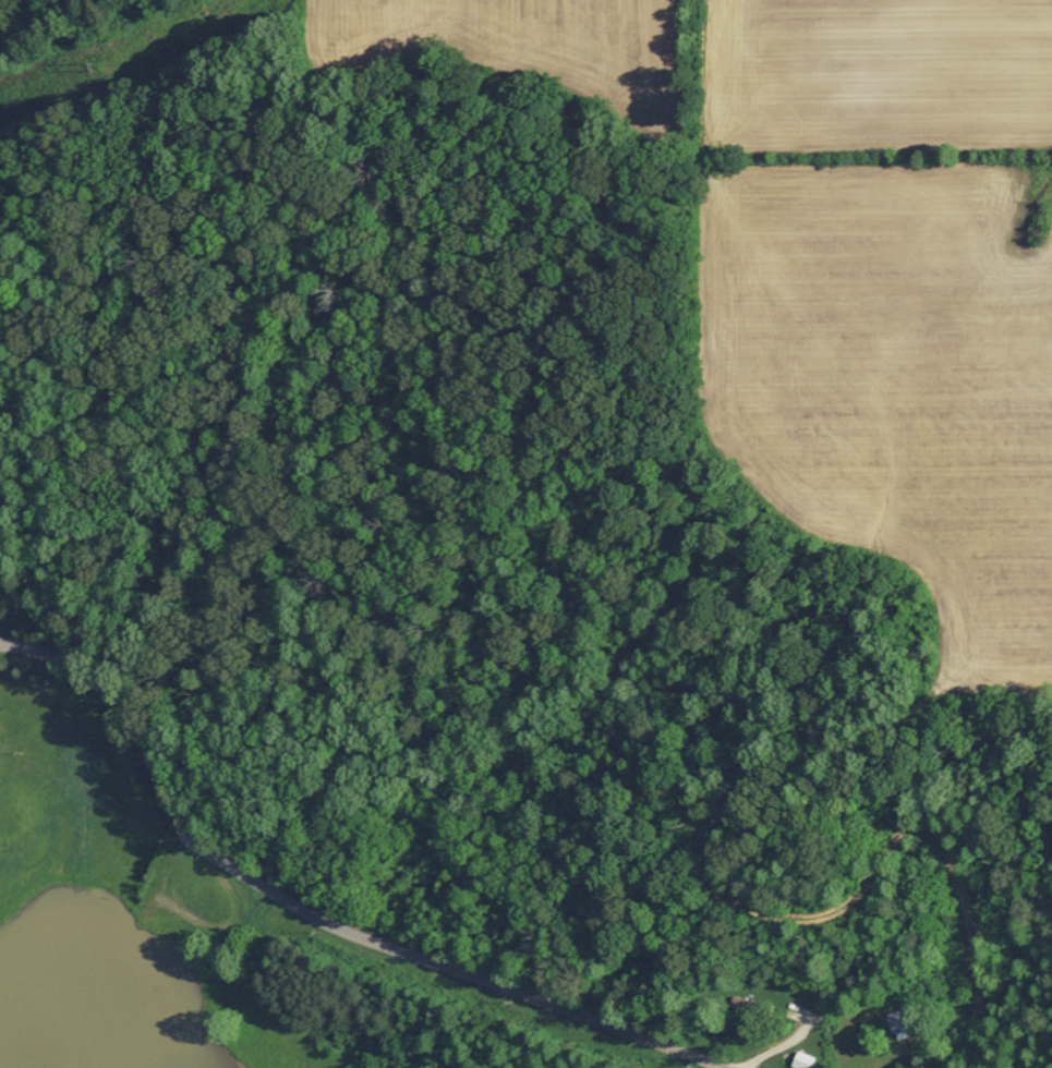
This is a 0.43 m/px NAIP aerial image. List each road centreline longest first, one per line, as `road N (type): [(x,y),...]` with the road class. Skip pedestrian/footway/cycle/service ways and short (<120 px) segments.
road 1 (residential): [(0,646),(50,655),(108,687),(196,835),(297,907),(724,1067)]

